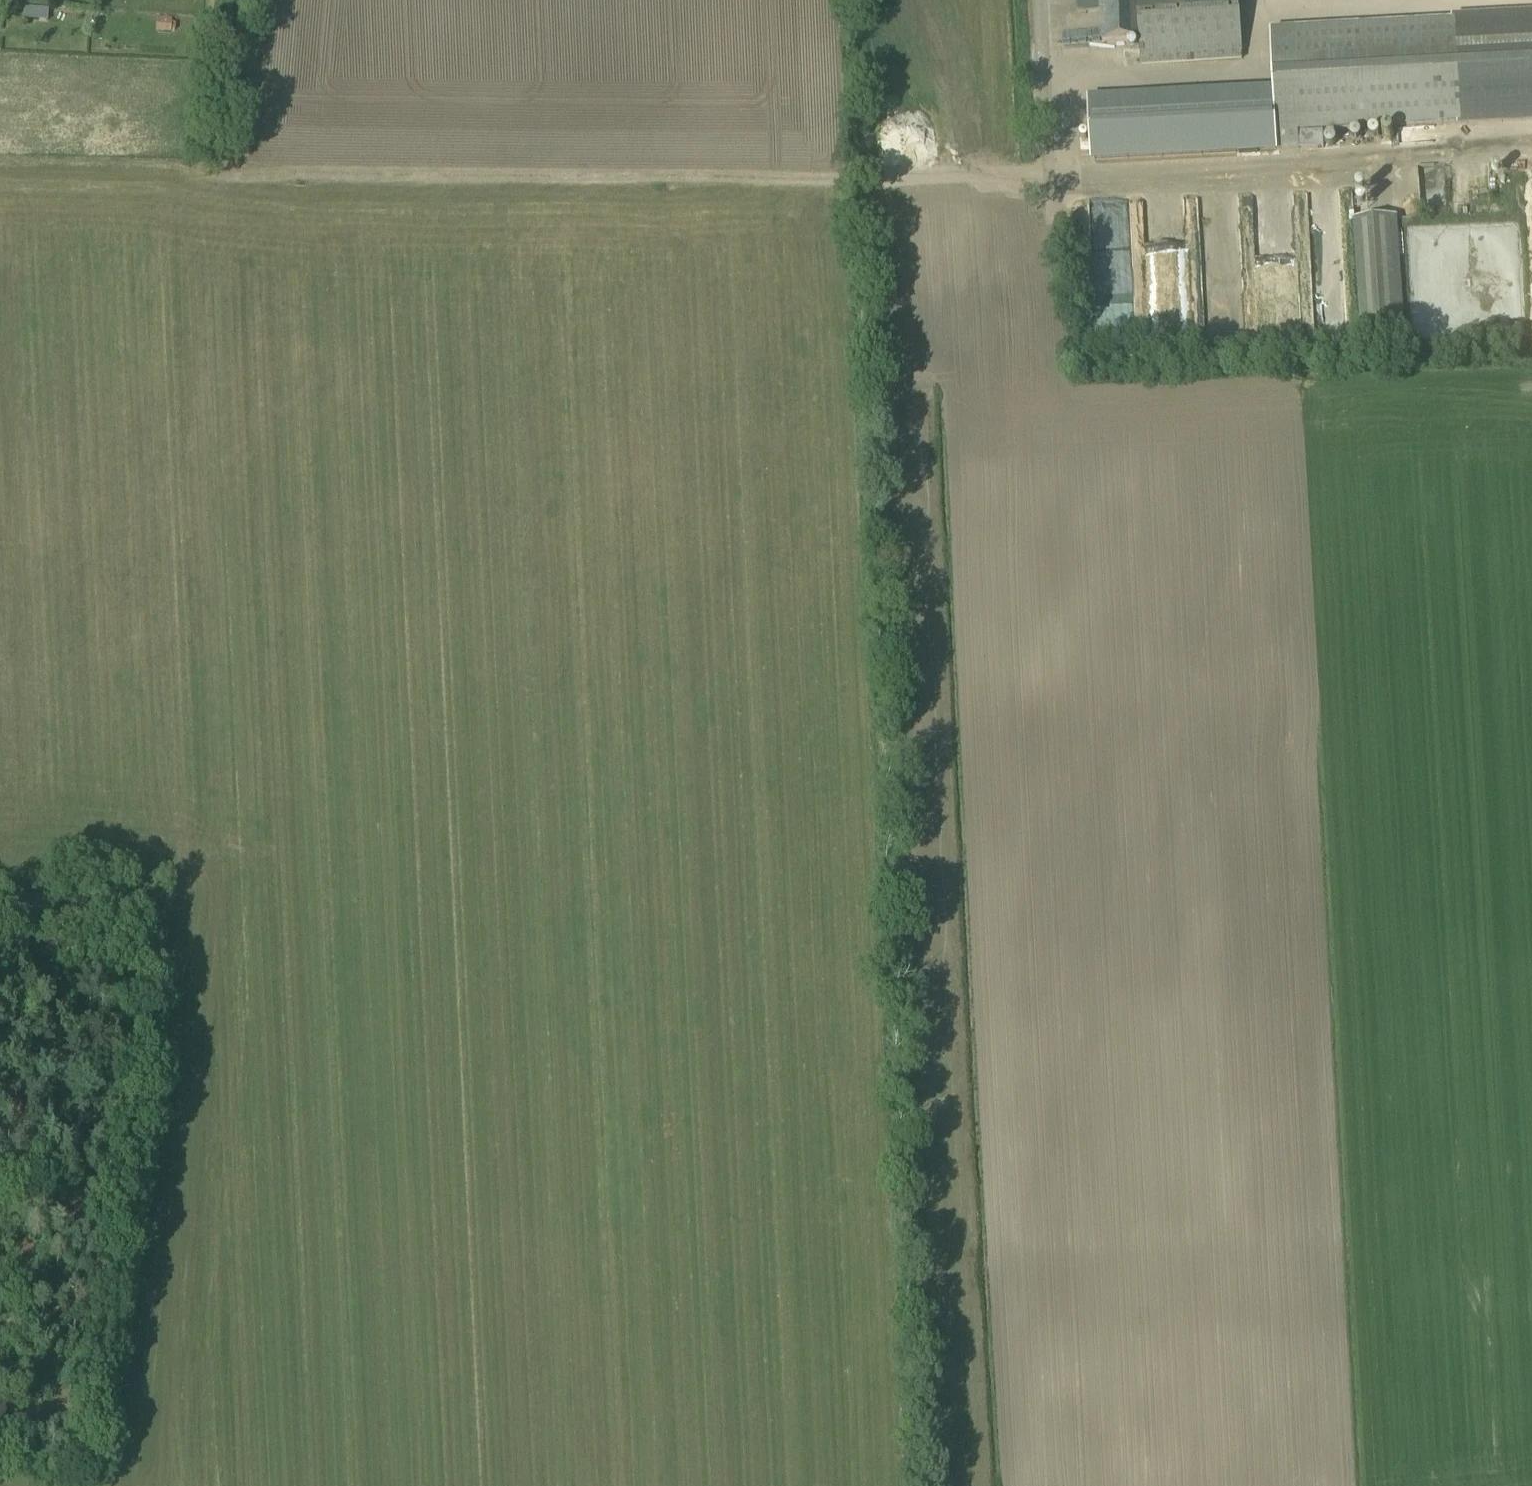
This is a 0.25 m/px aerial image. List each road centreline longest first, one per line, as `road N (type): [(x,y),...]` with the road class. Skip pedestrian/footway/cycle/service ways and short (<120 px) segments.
road 1 (unclassified): [(1053,158),(1043,0)]

